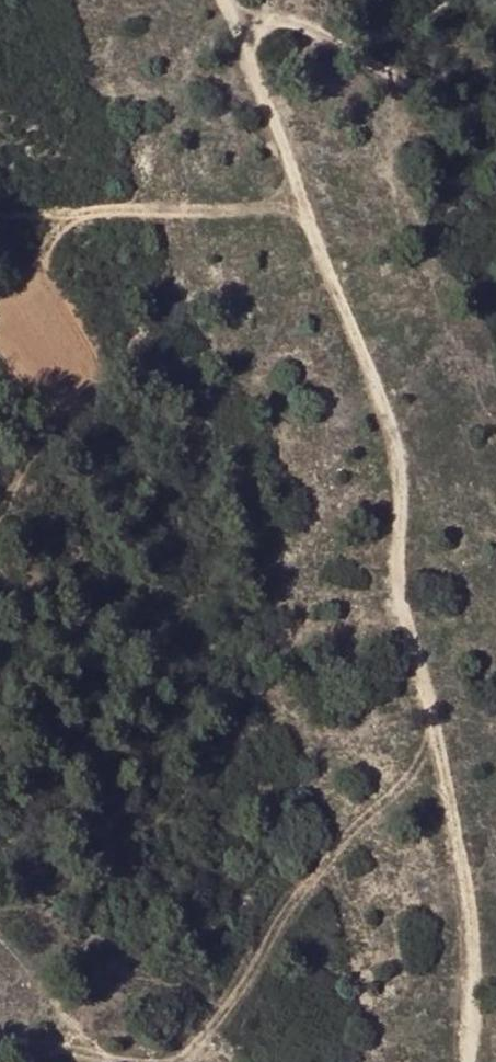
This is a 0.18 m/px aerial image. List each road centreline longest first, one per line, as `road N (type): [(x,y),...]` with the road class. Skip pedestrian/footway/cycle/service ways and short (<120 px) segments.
road 1 (track): [(466,1061),(458,871),(392,582),(402,525),(399,452),(298,203)]
road 2 (track): [(433,744),(320,857),(245,976),(178,1051),(112,1061)]
road 3 (track): [(298,203),(0,218)]
road 4 (track): [(229,9),(287,16),(495,132)]
road 5 (track): [(225,0),(298,203)]

